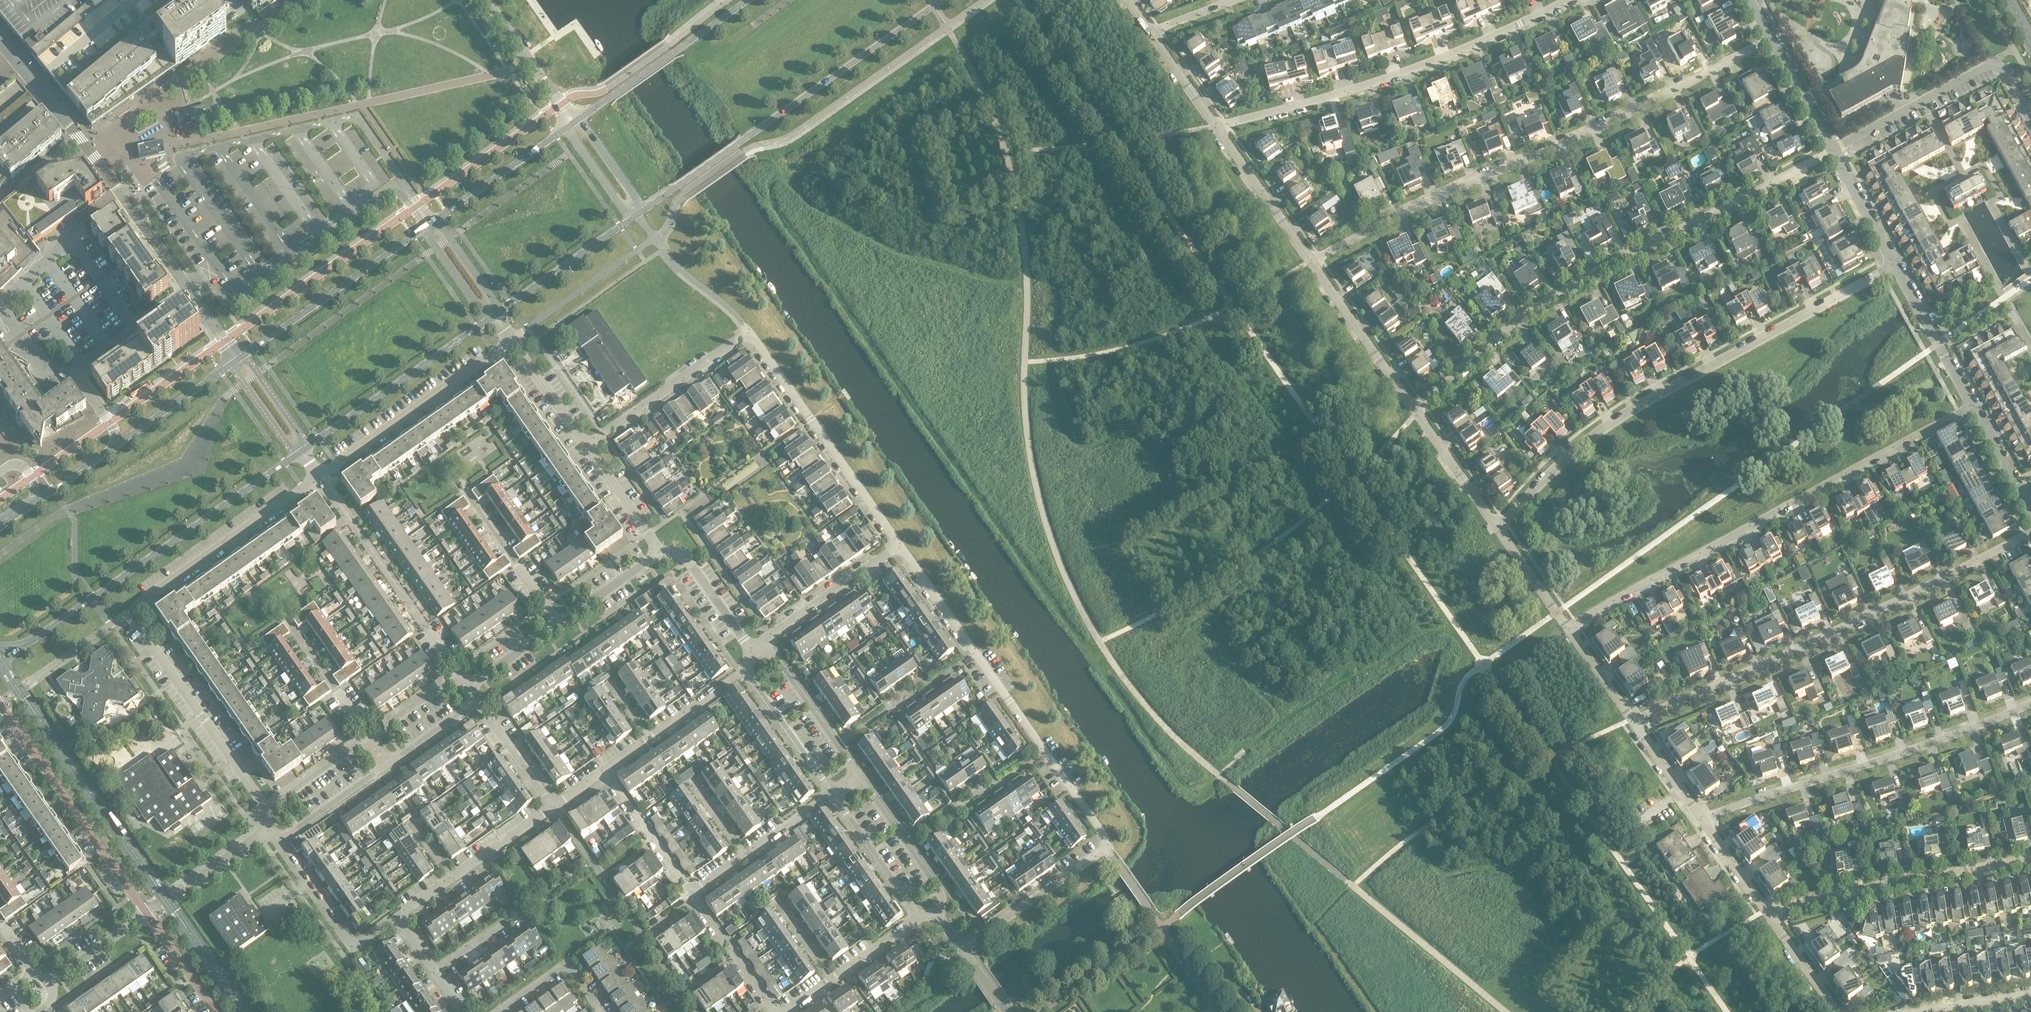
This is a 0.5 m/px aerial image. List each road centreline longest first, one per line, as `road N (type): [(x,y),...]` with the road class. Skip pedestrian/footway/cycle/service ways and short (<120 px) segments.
road 1 (residential): [(961,948),(1107,843),(897,544)]
road 2 (residential): [(1311,261),(1770,38)]
road 3 (residential): [(1417,412),(1470,359),(1563,290),(1833,151)]
road 4 (residential): [(1497,528),(1613,420),(1894,265)]
road 5 (residential): [(1570,629),(1972,406)]
road 6 (residential): [(897,544),(750,334),(586,444)]
road 7 (residential): [(1633,718),(1834,634),(2030,534)]
road 8 (residential): [(1216,126),(1397,75),(1565,0)]
road 9 (secondary): [(644,208),(940,0)]
road 10 (secondary): [(0,663),(296,455)]
road 11 (tertiary): [(229,348),(22,66)]
road 12 (residential): [(1706,820),(2030,702)]
road 13 (secondary): [(231,364),(0,526)]
road 14 (residential): [(1770,914),(2030,858)]
road 15 (residential): [(0,704),(147,914)]
road 16 (residential): [(2030,120),(2003,69),(1990,64),(1833,151)]
road 17 (residential): [(265,810),(133,612)]
road 18 (residential): [(319,475),(512,339)]
road 19 (residential): [(133,612),(319,475)]
road 20 (secondary): [(423,230),(244,355)]
road 21 (secondary): [(309,445),(486,320)]
road 22 (secondary): [(747,0),(581,118)]
road 23 (residential): [(397,917),(554,806)]
road 24 (residential): [(1417,412),(1311,261)]
road 25 (residential): [(397,917),(356,946),(280,841)]
road 26 (residential): [(604,770),(743,672)]
road 27 (residential): [(1311,261),(1216,126)]
road 28 (residential): [(859,773),(765,638)]
road 29 (residential): [(934,911),(940,888),(859,773)]
road 30 (residential): [(559,623),(464,491)]
road 31 (residential): [(765,638),(897,544)]
road 32 (residential): [(1972,406),(1894,265)]
road 33 (secondary): [(500,310),(630,218)]
road 34 (secondary): [(566,128),(437,221)]
road 35 (residential): [(691,893),(604,770)]
road 36 (residential): [(830,793),(918,915)]
road 37 (residential): [(743,672),(830,793)]
road 38 (residential): [(752,650),(686,554),(657,552)]
road 39 (residential): [(368,736),(284,618)]
road 40 (residential): [(775,1011),(691,893)]
road 41 (residential): [(1497,528),(1417,412)]
road 42 (residential): [(597,1011),(565,965),(498,1011)]
road 43 (residential): [(280,841),(388,765)]
road 44 (residential): [(554,806),(476,701)]
road 45 (residential): [(1833,151),(1770,38)]
road 46 (residential): [(1894,265),(1833,151)]
road 47 (residential): [(657,552),(586,444)]
road 48 (residential): [(586,444),(512,339)]
road 49 (residential): [(475,682),(457,675),(368,736)]
road 50 (residential): [(368,736),(265,810)]
road 51 (residential): [(163,901),(265,827)]
road 52 (residential): [(1706,820),(1633,718)]
road 53 (residential): [(1570,629),(1497,528)]
road 54 (unclassified): [(558,100),(488,0)]
road 55 (residential): [(559,623),(657,552)]
road 56 (residential): [(1841,1011),(1770,914)]

